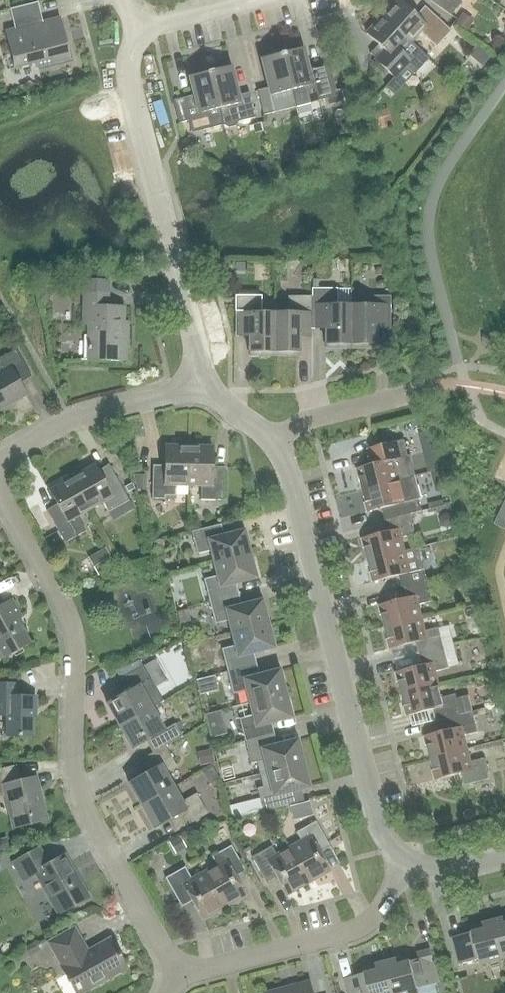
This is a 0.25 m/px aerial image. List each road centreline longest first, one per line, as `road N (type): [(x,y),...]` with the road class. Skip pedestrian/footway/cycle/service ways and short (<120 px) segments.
road 1 (residential): [(184,974),(87,814),(74,768),(74,640),(4,502),(0,477)]
road 2 (residential): [(405,862),(378,826),(291,483),(271,443)]
road 3 (residential): [(211,390),(128,84),(142,27)]
road 4 (residential): [(405,862),(370,924),(184,974)]
road 5 (residential): [(0,466),(70,420),(211,390)]
road 6 (residential): [(271,443),(304,420),(421,387)]

